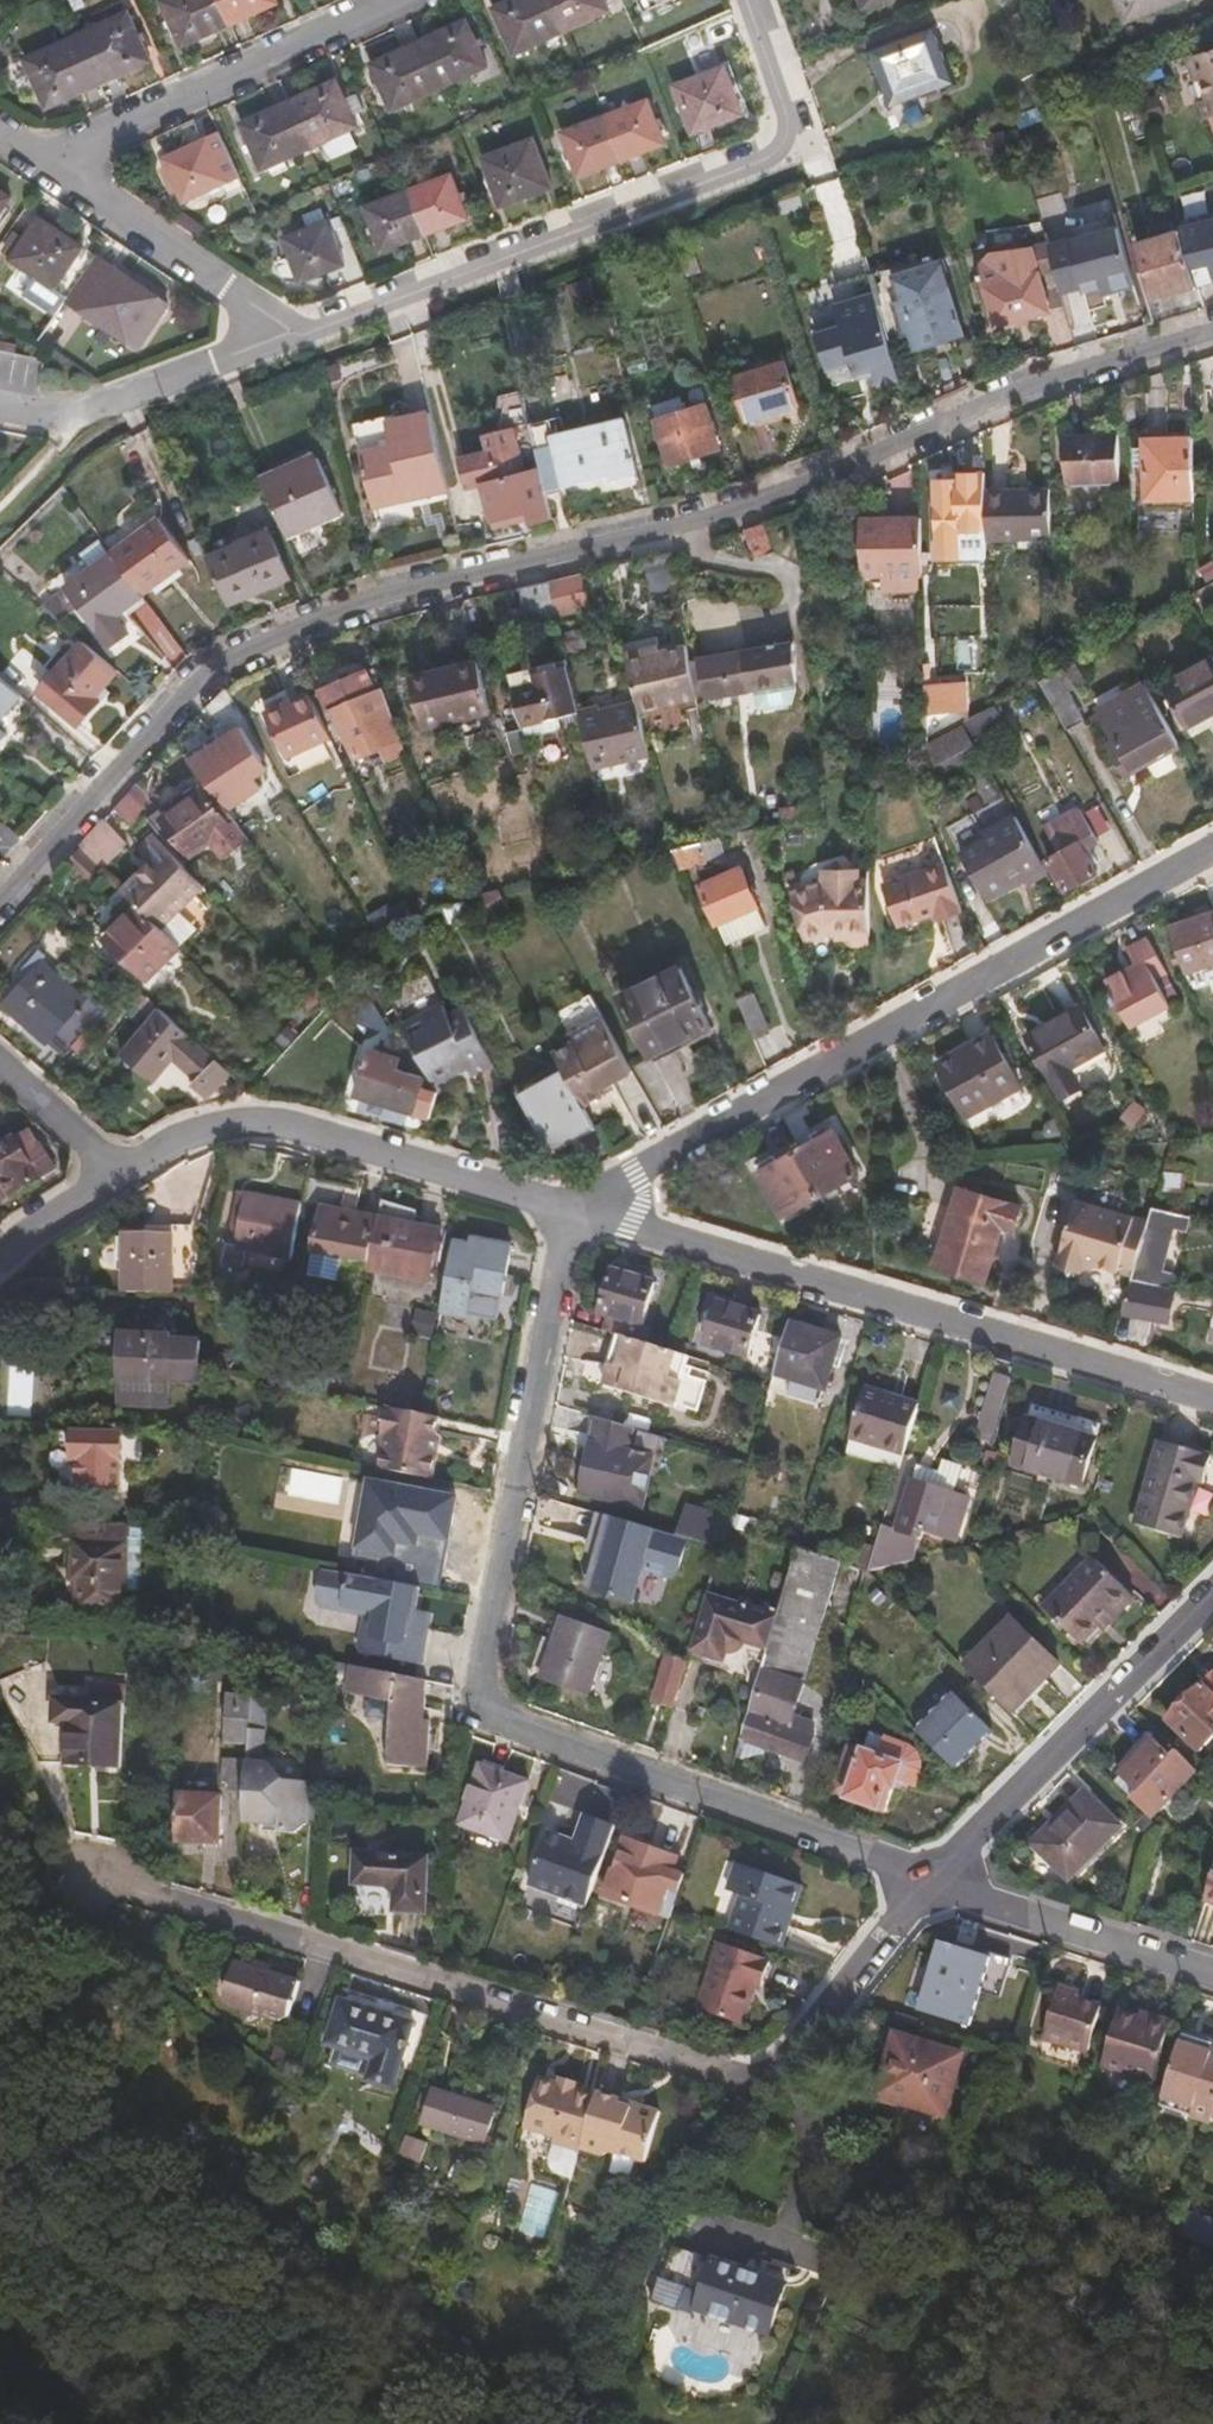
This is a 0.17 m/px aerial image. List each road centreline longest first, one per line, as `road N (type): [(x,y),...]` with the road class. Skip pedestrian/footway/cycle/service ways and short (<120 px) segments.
road 1 (residential): [(0,913),(214,662),(369,600),(643,546),(918,437),(1212,335)]
road 2 (residential): [(920,1878),(504,1730),(473,1673),(569,1211)]
road 3 (residential): [(1212,851),(569,1211)]
road 4 (residential): [(87,1875),(774,2080)]
road 5 (residential): [(296,335),(764,159),(787,129),(746,0)]
road 6 (residential): [(569,1211),(1212,1393)]
road 7 (residential): [(116,1174),(193,1132),(263,1121),(569,1211)]
road 8 (residential): [(1212,1590),(920,1878)]
road 9 (residential): [(406,0),(51,163)]
road 10 (residential): [(296,335),(93,409),(42,417),(0,409)]
road 11 (residential): [(920,1878),(1212,1970)]
road 12 (residential): [(296,335),(51,163)]
road 13 (residential): [(920,1878),(774,2080)]
road 14 (residential): [(116,1174),(0,1063)]
road 15 (residential): [(0,1256),(116,1174)]

